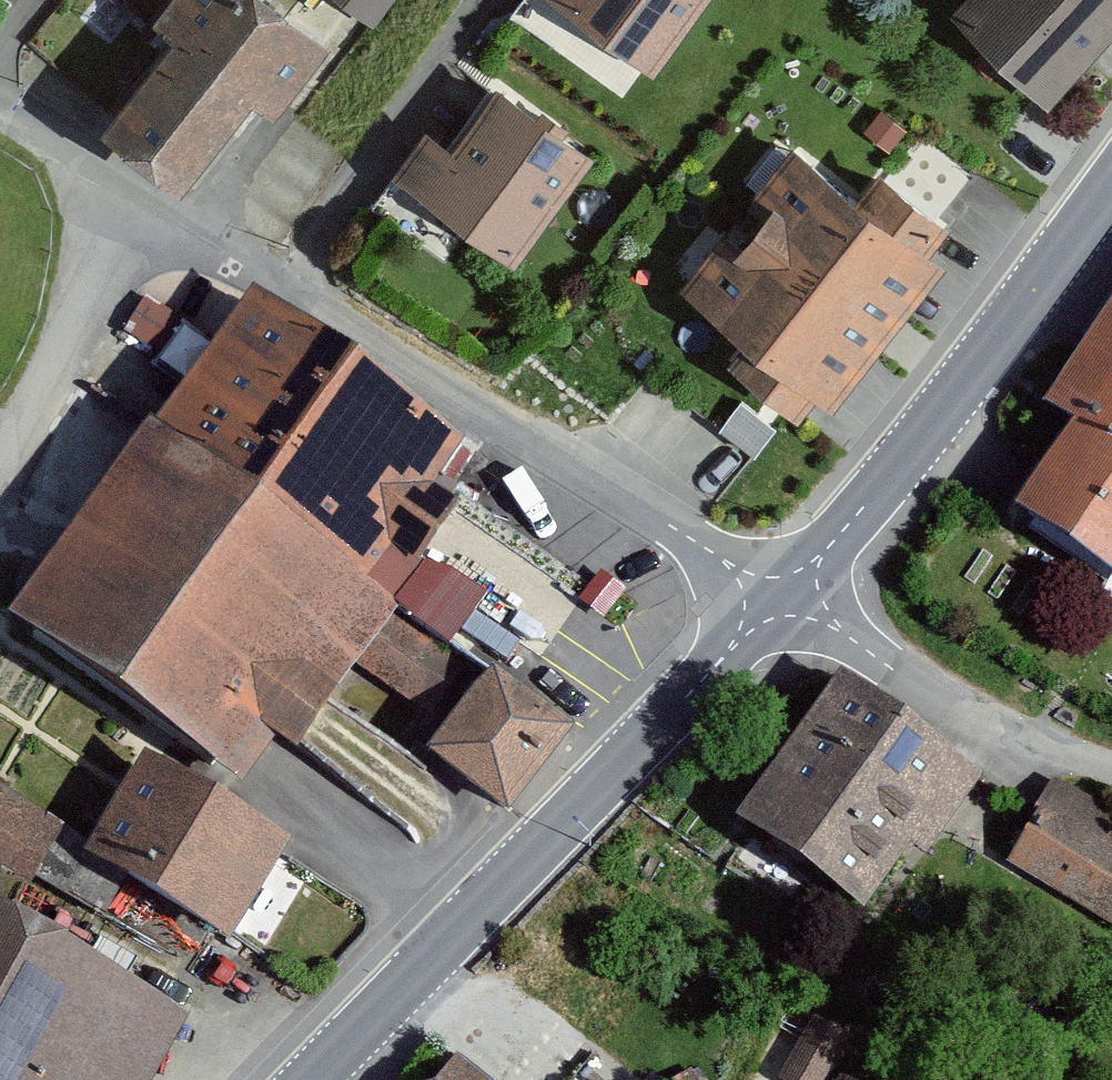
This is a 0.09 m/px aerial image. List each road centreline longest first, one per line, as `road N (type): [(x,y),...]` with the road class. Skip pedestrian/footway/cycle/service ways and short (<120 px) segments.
road 1 (residential): [(153,212),(709,549),(775,601)]
road 2 (tertiary): [(320,1079),(531,868),(775,601)]
road 3 (tertiary): [(775,601),(861,508),(1111,178)]
road 4 (residential): [(775,601),(1008,728),(1111,772)]
road 5 (residential): [(0,474),(153,212)]
road 6 (residential): [(0,116),(153,212)]

